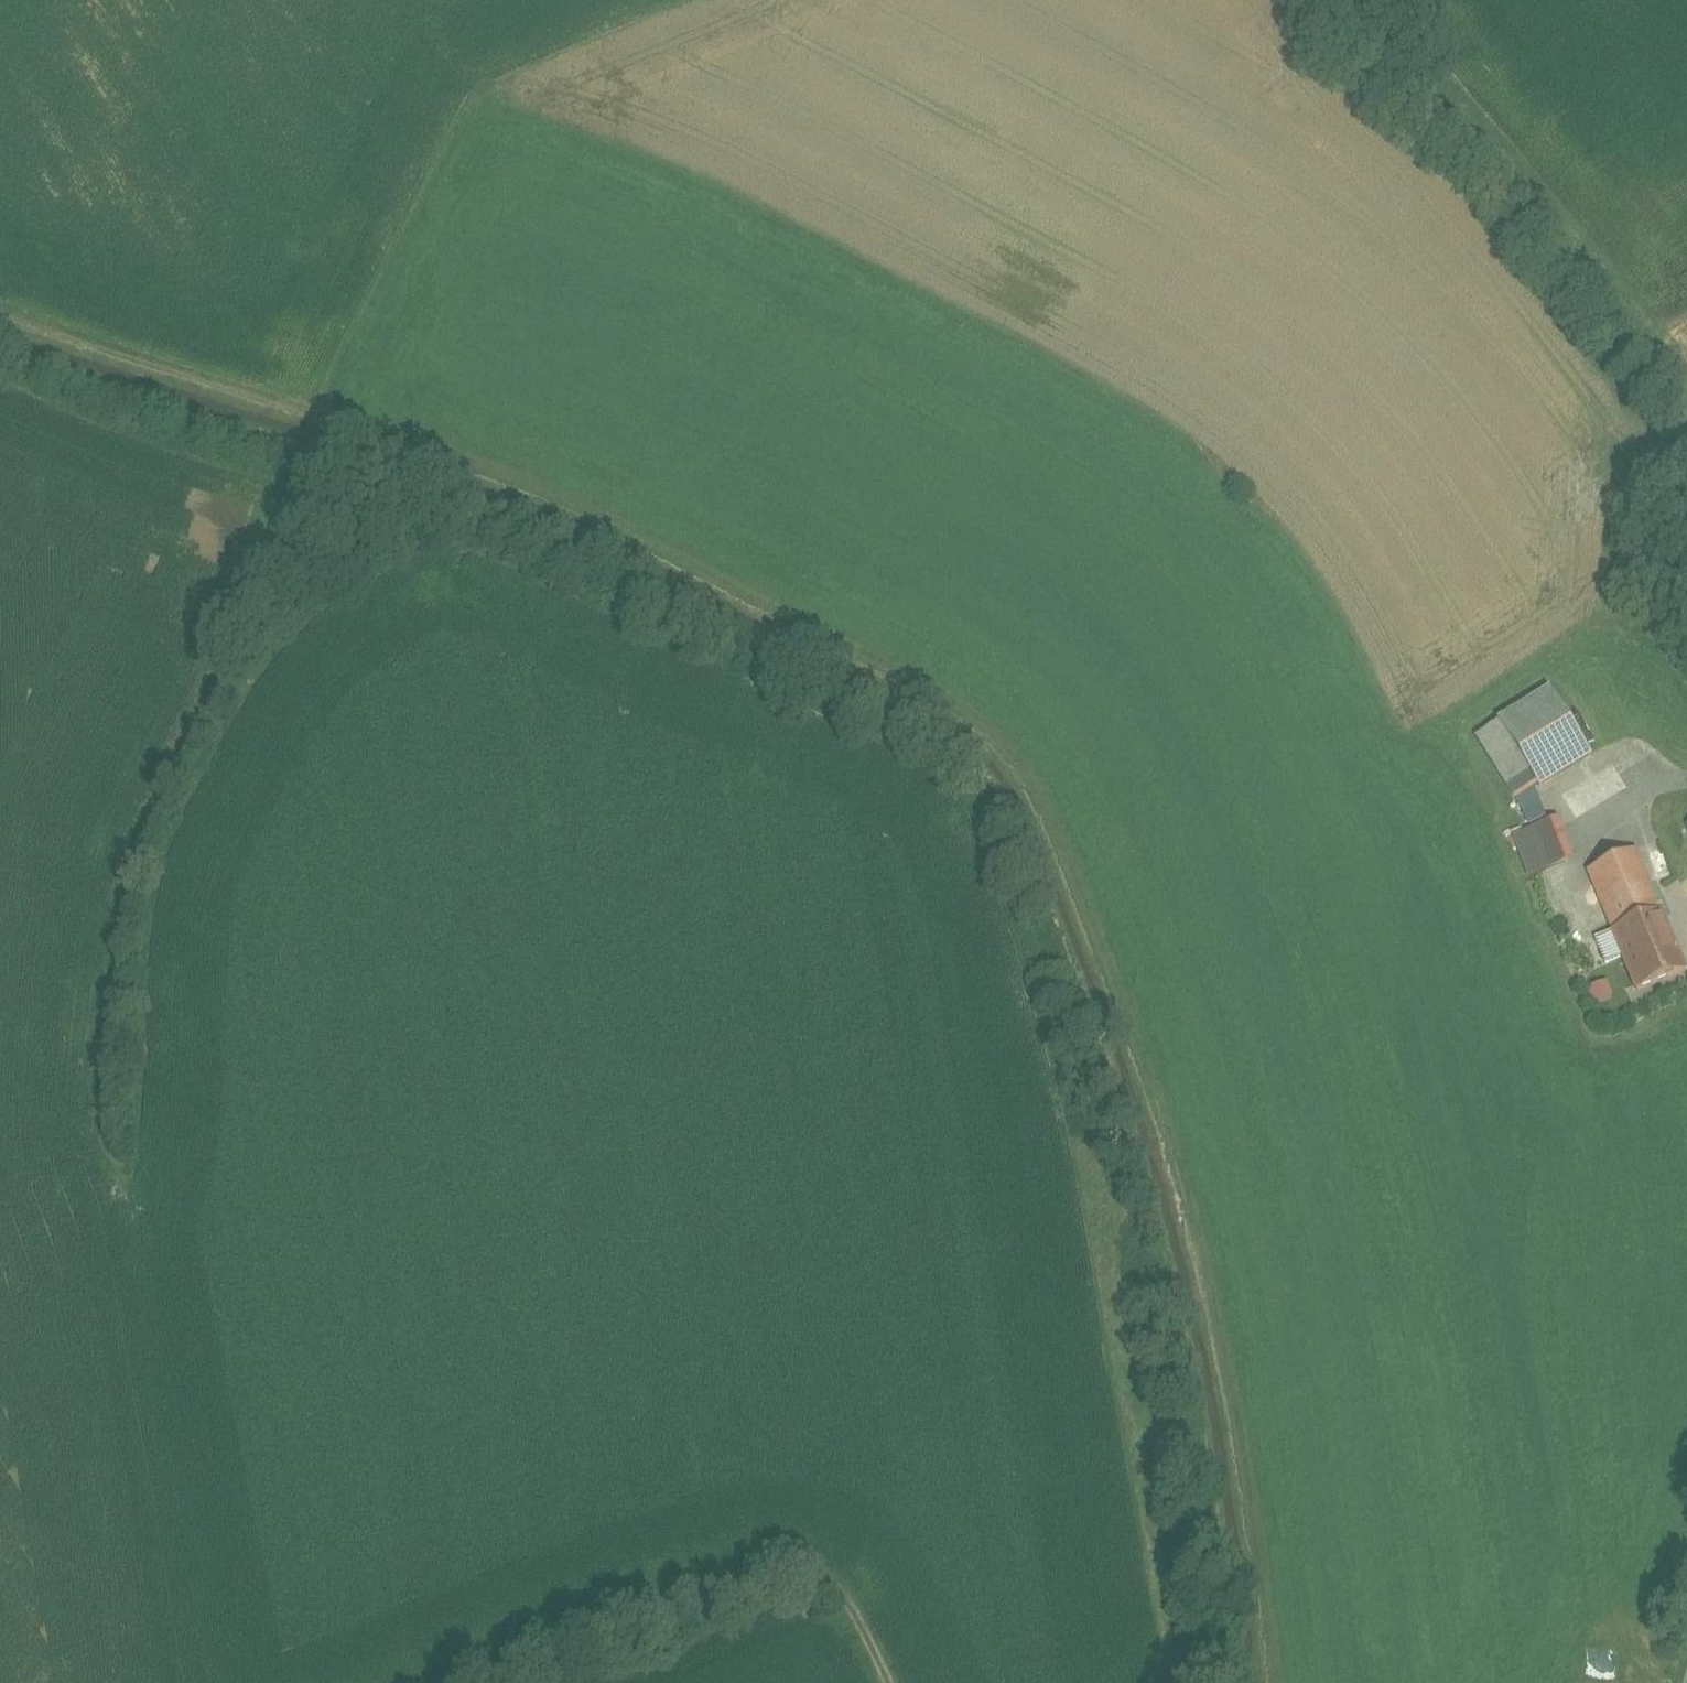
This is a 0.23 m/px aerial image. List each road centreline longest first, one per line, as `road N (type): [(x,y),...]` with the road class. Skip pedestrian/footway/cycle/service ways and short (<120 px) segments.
road 1 (residential): [(1686,412),(1549,232),(1328,0)]

